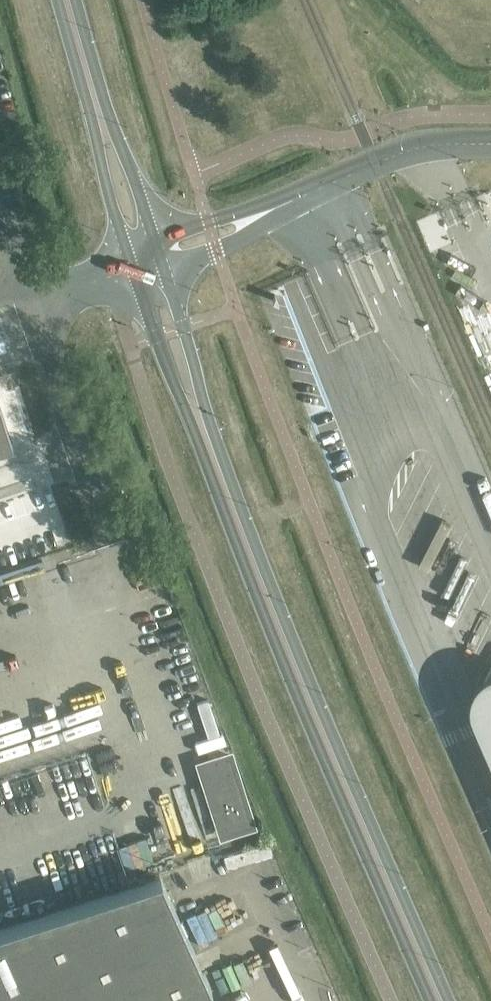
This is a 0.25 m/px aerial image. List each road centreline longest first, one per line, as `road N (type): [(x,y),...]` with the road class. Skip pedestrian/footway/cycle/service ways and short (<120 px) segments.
road 1 (tertiary): [(448,1000),(245,521),(183,327),(148,257)]
road 2 (tertiary): [(148,257),(147,306),(163,358),(429,1000)]
road 3 (unclassified): [(148,257),(393,156),(490,145)]
road 4 (tertiary): [(148,257),(69,0)]

